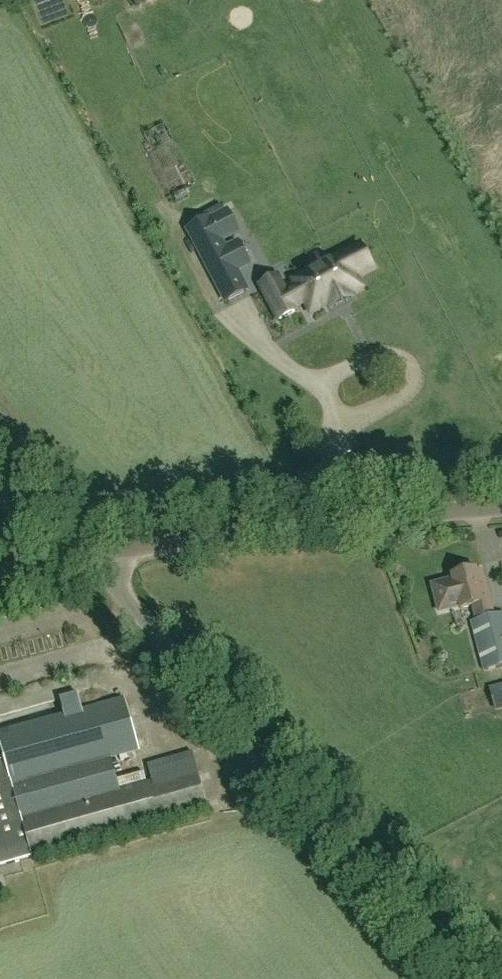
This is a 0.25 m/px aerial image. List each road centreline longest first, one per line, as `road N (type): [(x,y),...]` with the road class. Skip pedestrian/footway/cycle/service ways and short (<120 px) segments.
road 1 (unclassified): [(447,978),(279,790),(92,555)]
road 2 (tertiary): [(92,555),(501,507)]

